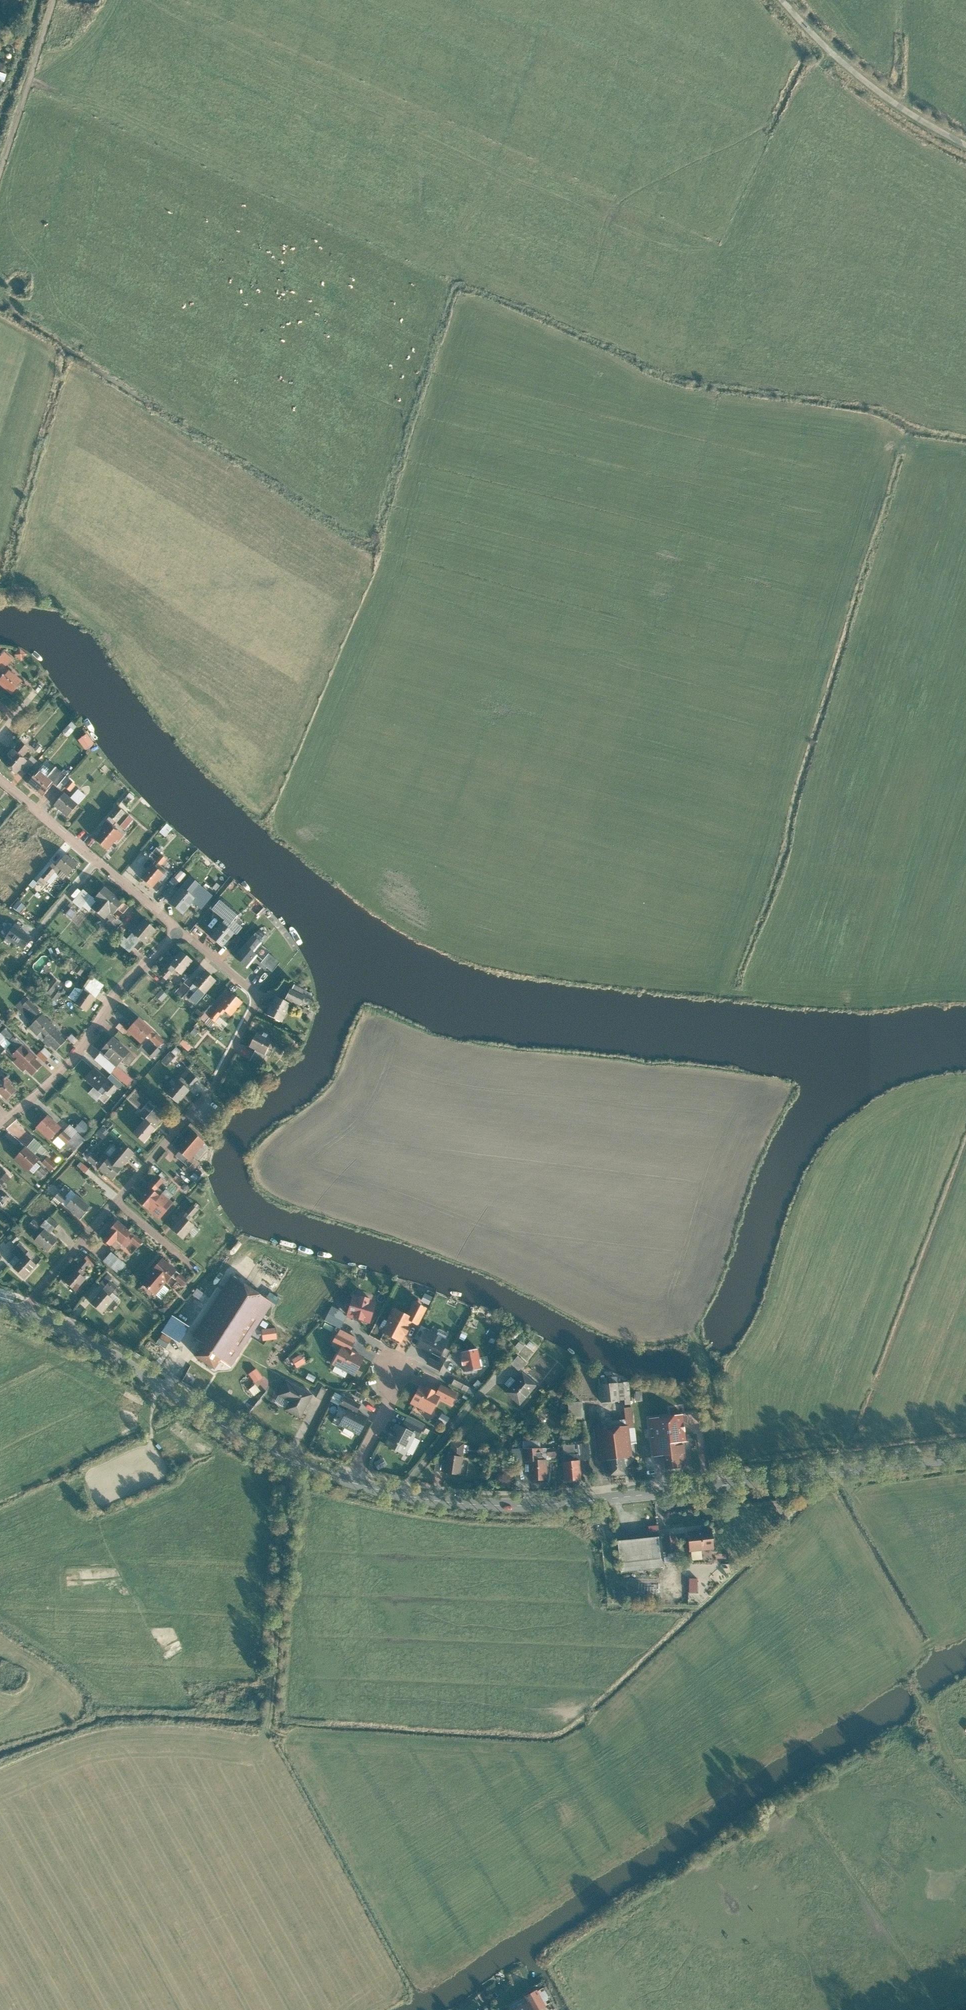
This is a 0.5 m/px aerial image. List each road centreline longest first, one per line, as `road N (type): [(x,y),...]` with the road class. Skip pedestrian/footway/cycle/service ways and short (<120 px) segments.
road 1 (tertiary): [(965,1456),(515,1505),(448,1502),(347,1481)]
road 2 (tertiary): [(347,1481),(260,1447),(93,1345),(20,1312)]
road 3 (residential): [(115,1202),(210,1091),(254,1007),(249,990),(179,934)]
road 4 (residential): [(179,934),(129,982),(68,1068),(5,1121)]
road 5 (track): [(965,145),(863,80),(785,0)]
road 6 (track): [(935,1640),(905,1671),(965,1779)]
road 7 (track): [(686,1330),(711,1372),(727,1485)]
road 8 (residential): [(20,1312),(115,1202)]
road 9 (residential): [(97,861),(0,781)]

